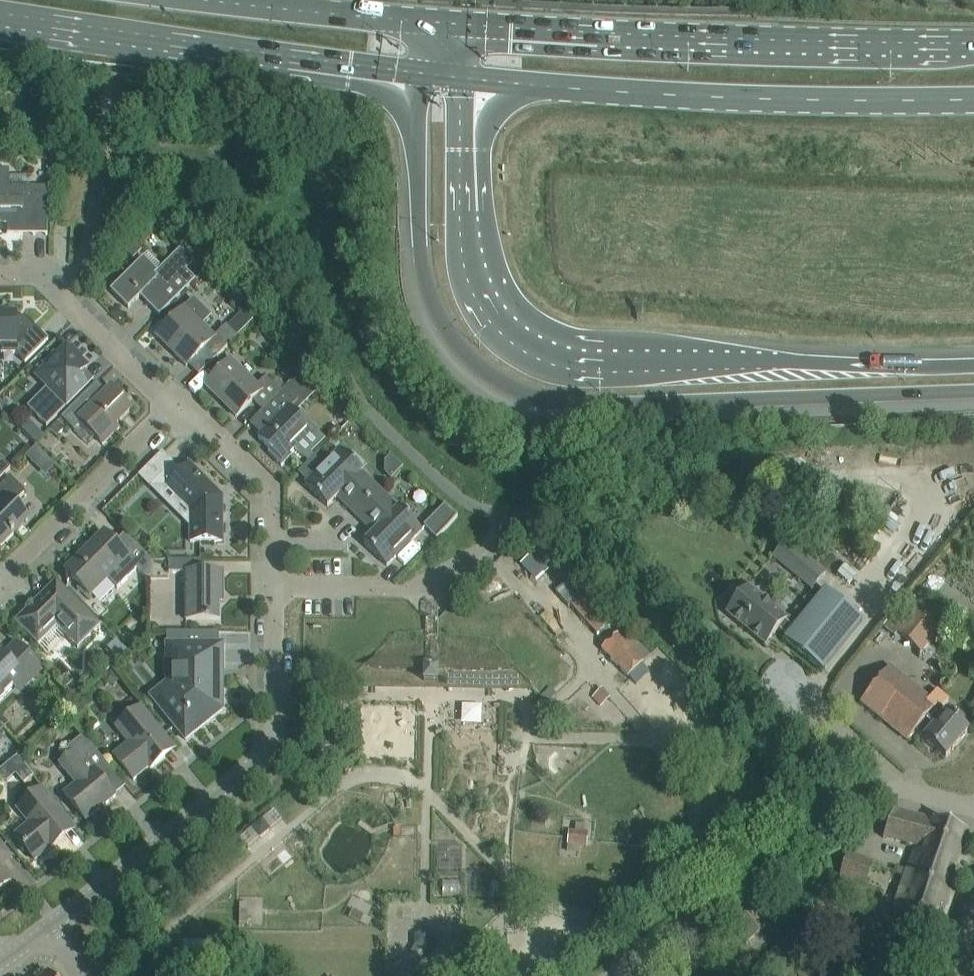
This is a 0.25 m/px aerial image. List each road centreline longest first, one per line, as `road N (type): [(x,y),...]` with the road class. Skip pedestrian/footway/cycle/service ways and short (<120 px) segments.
road 1 (motorway): [(421,73),(422,280),(447,335),(485,375),(565,407),(973,396)]
road 2 (motorway): [(973,365),(603,361),(530,343),(508,327),(488,295),(464,223),(471,77)]
road 3 (primary): [(973,48),(453,23)]
road 4 (primary): [(471,77),(777,99),(973,99)]
road 5 (secondary): [(0,19),(421,73)]
road 6 (residential): [(627,975),(839,821),(904,788),(973,805)]
road 7 (tertiary): [(51,927),(270,752)]
road 8 (residential): [(501,520),(491,543),(447,585),(269,591)]
road 9 (residential): [(5,589),(178,409)]
road 10 (secondary): [(453,23),(217,0)]
road 11 (residential): [(178,409),(47,276),(0,275)]
road 12 (residential): [(269,591),(269,499),(178,409)]
road 13 (residential): [(270,752),(269,591)]

